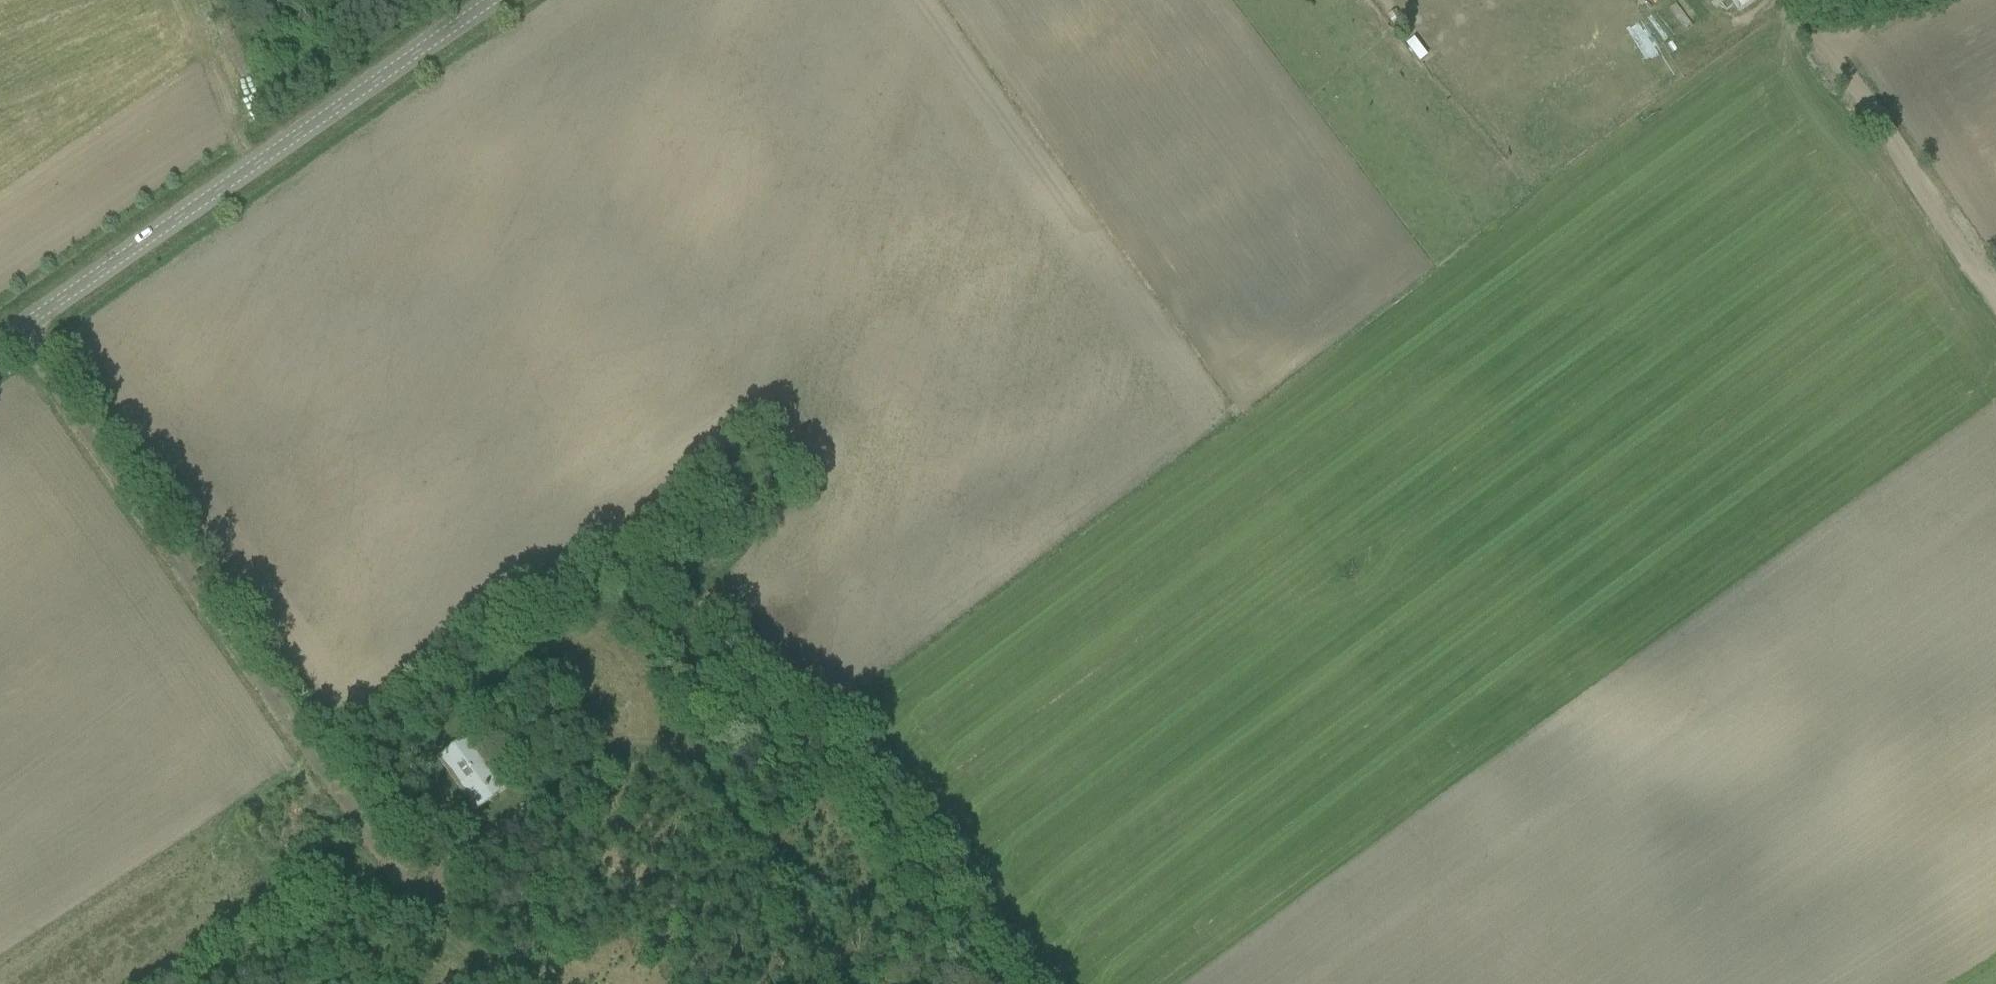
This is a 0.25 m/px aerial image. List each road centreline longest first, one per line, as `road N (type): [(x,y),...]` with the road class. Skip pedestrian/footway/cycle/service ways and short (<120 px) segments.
road 1 (tertiary): [(0,343),(490,0)]
road 2 (track): [(1995,294),(1821,42)]

